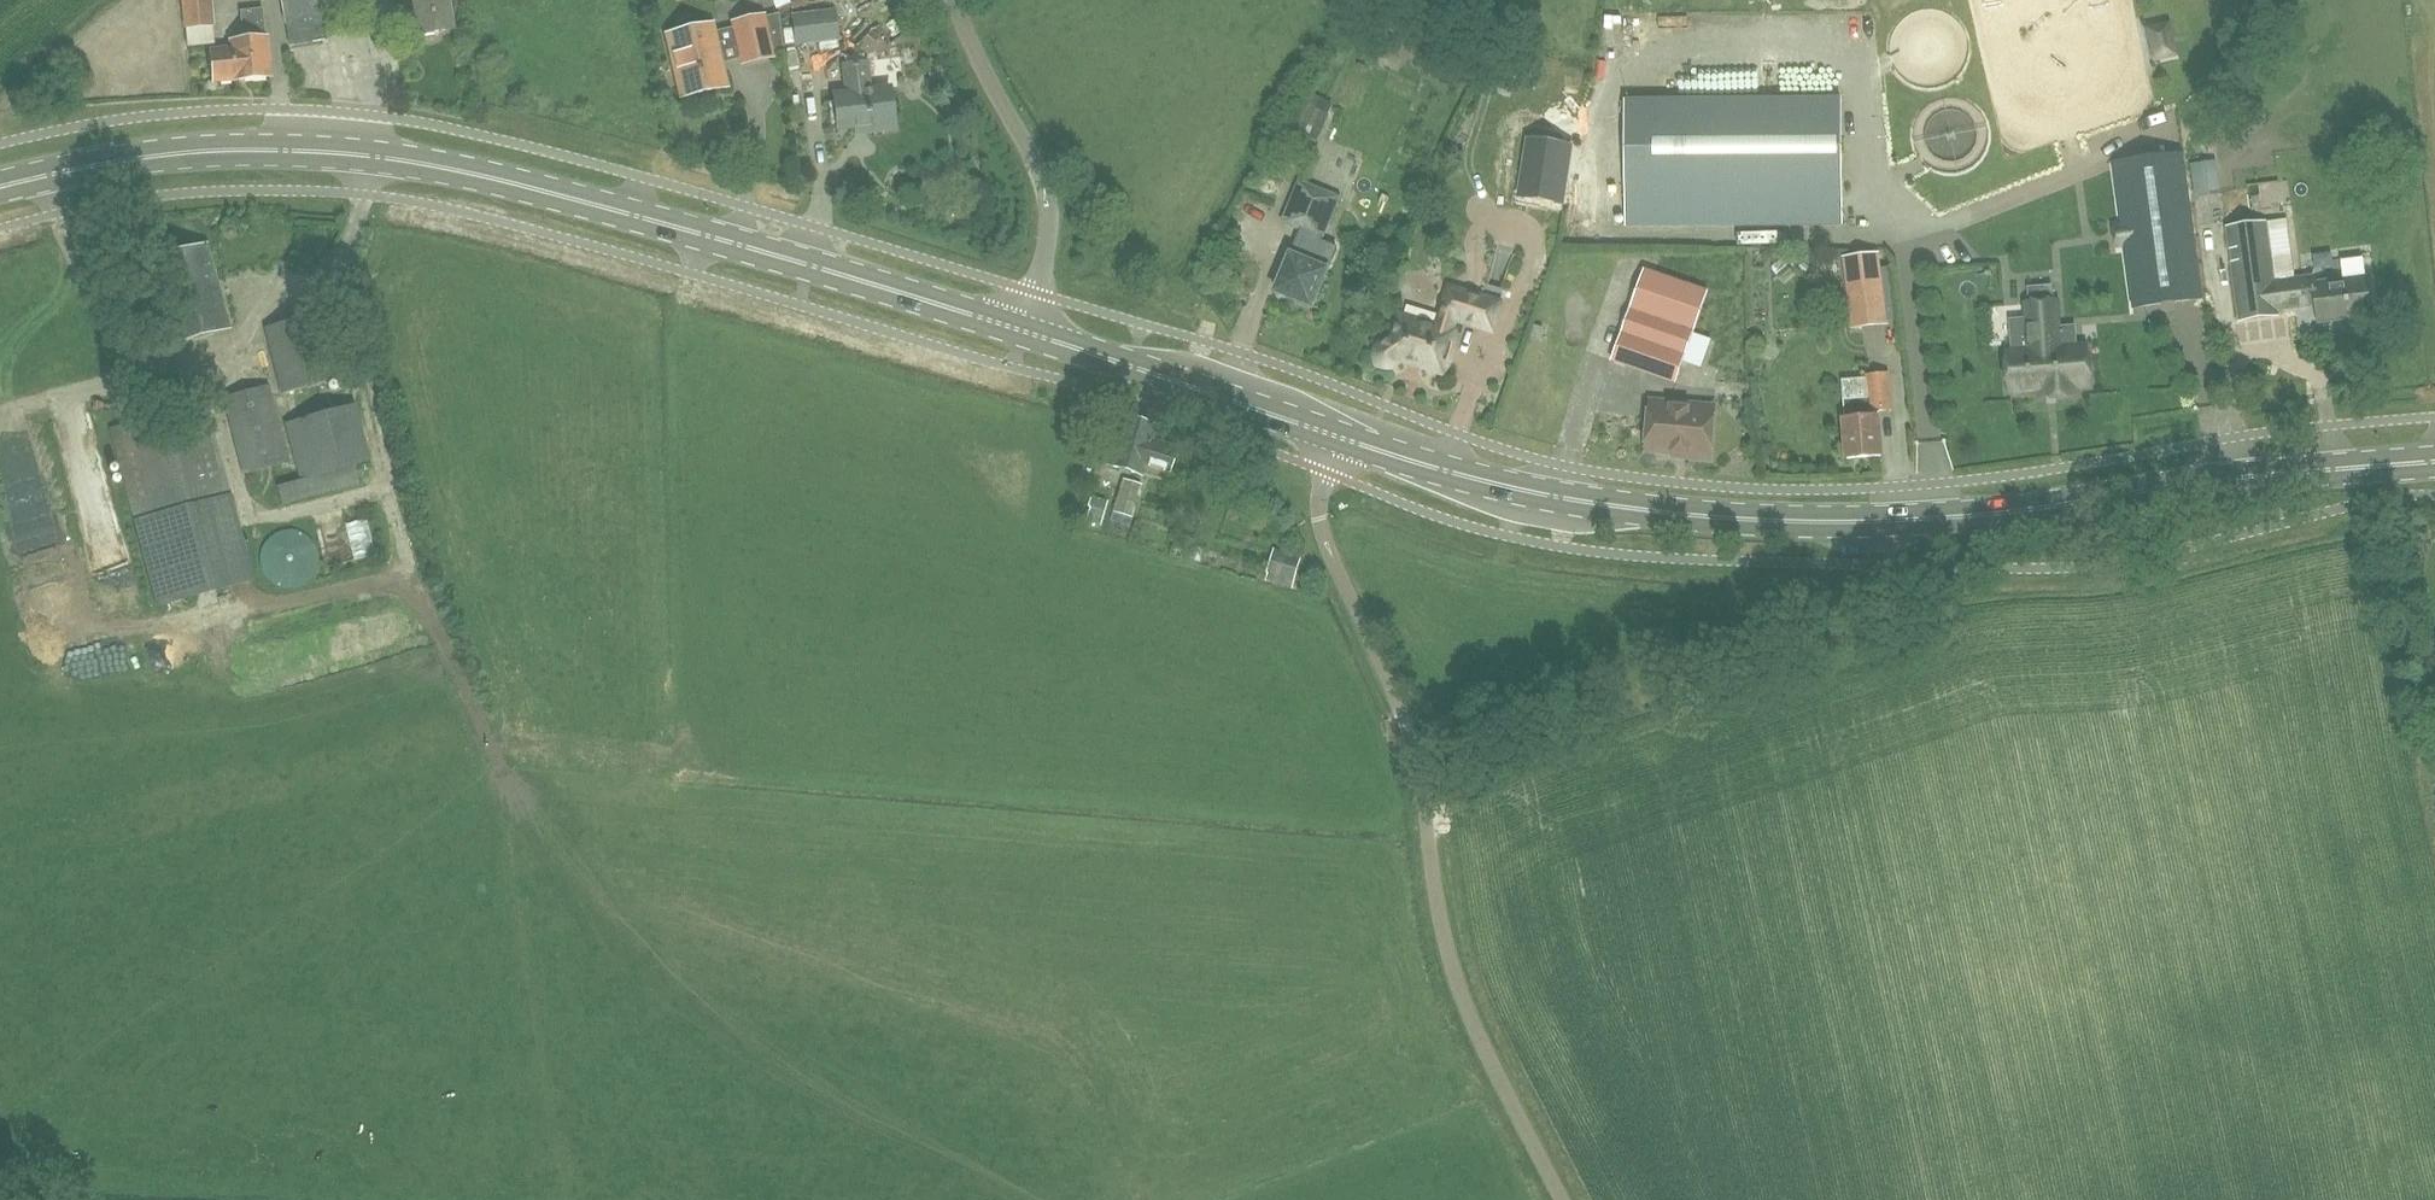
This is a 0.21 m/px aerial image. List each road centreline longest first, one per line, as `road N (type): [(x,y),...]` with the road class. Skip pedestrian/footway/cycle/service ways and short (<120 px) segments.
road 1 (primary): [(1344,440),(1517,489),(1698,516),(2434,462)]
road 2 (primary): [(1024,332),(506,175),(341,154),(226,153),(0,193)]
road 3 (unclassified): [(1561,1199),(1474,1034),(1414,733),(1323,532),(1320,499),(1344,440)]
road 4 (unclassified): [(1024,332),(1049,249),(1047,205),(956,0)]
road 5 (primary): [(1344,440),(1024,332)]

